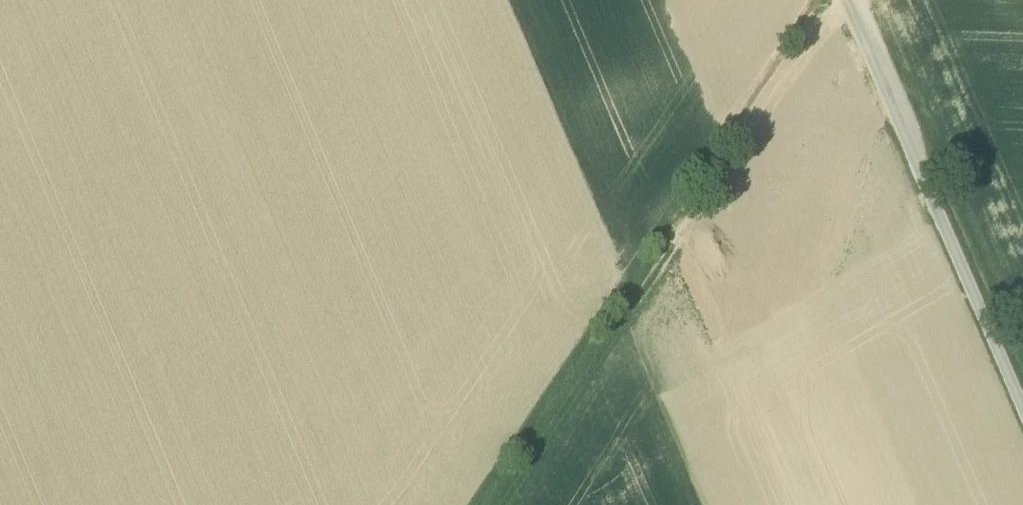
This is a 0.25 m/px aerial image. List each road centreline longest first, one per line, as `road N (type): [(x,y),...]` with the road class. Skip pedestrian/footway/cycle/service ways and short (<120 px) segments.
road 1 (track): [(845,0),(496,504)]
road 2 (unclassified): [(851,0),(1022,392)]

